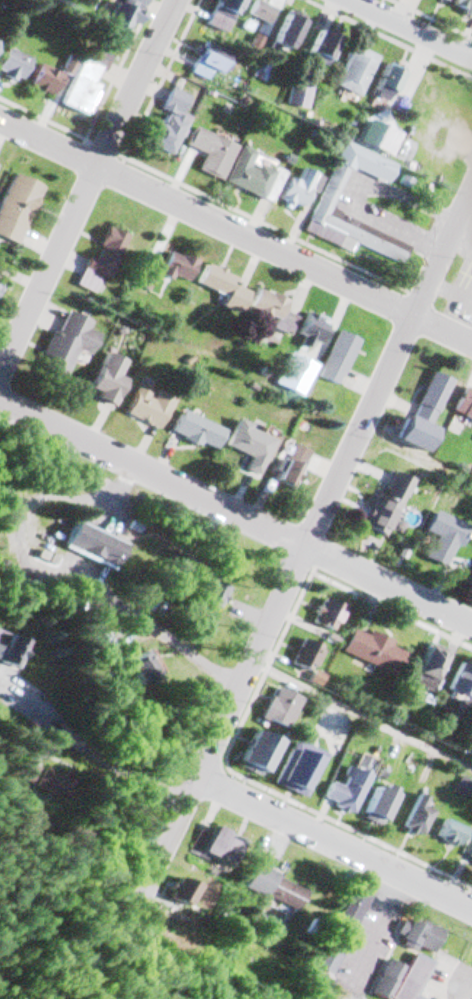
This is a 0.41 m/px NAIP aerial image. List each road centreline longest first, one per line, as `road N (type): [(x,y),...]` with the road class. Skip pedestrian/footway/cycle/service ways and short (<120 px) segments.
road 1 (residential): [(147,887),(471,195)]
road 2 (residential): [(471,626),(0,401)]
road 3 (residential): [(471,343),(0,120)]
road 4 (residential): [(0,373),(176,0)]
road 5 (residential): [(201,773),(471,907)]
road 6 (residential): [(471,56),(354,0)]

